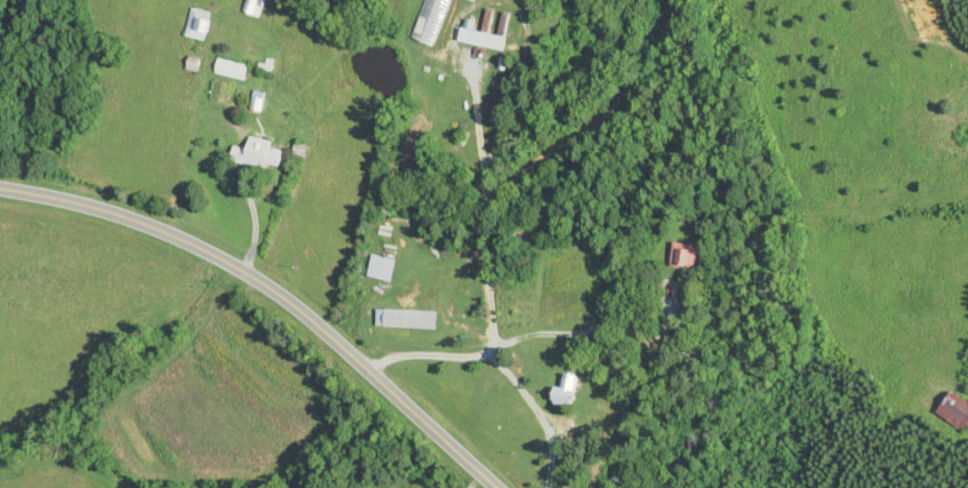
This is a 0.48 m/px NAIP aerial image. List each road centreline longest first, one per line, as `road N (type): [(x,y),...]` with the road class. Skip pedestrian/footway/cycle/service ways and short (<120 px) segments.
road 1 (tertiary): [(0,190),(71,202),(185,240),(279,293),(499,487)]
road 2 (residential): [(366,365),(484,338),(514,32)]

